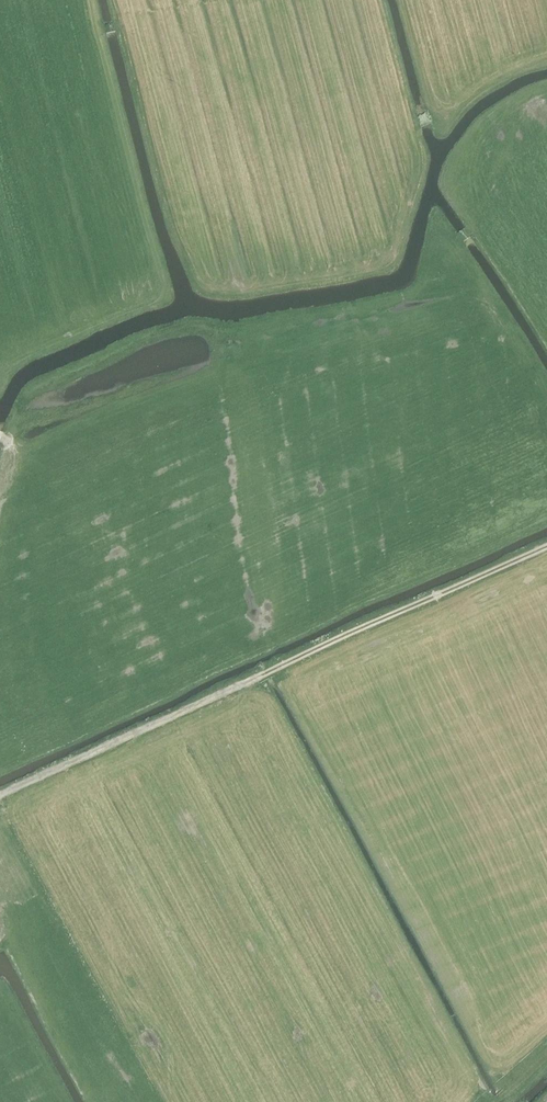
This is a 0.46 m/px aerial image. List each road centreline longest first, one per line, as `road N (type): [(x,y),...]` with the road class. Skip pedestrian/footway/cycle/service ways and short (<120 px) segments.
road 1 (track): [(546,547),(0,796)]

